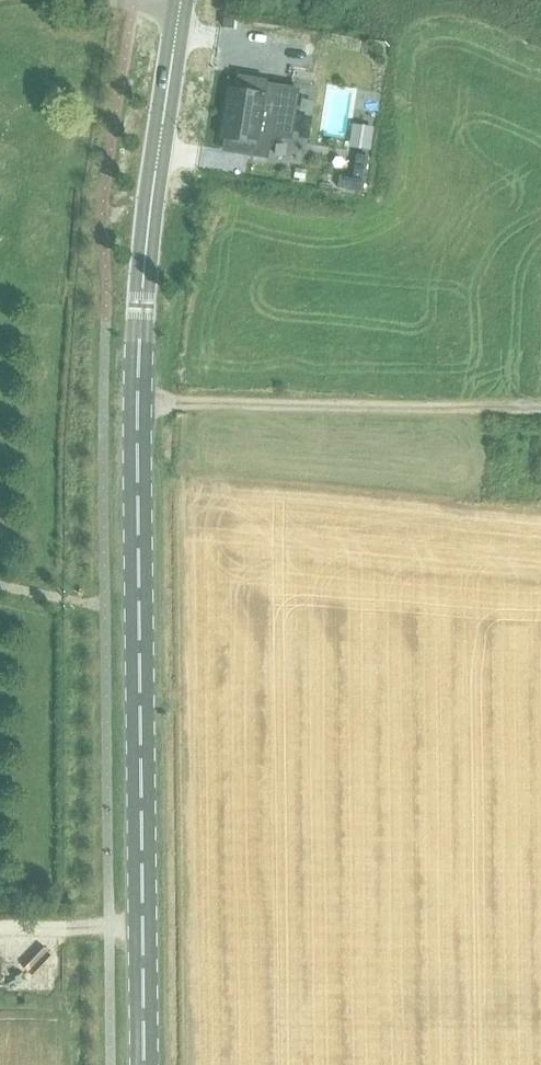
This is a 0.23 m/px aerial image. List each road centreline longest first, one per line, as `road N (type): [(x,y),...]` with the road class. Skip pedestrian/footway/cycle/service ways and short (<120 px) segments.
road 1 (tertiary): [(144,1064),(136,437),(153,205),(181,0)]

